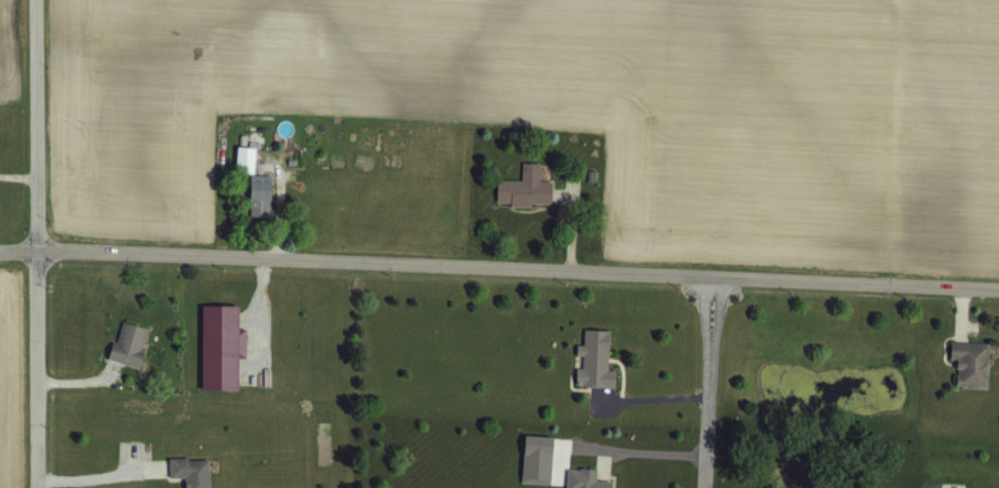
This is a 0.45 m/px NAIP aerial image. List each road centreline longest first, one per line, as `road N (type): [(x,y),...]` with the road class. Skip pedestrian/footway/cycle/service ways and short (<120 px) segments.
road 1 (tertiary): [(39,250),(998,286)]
road 2 (tertiary): [(37,0),(40,487)]
road 3 (residential): [(705,274),(705,487)]

